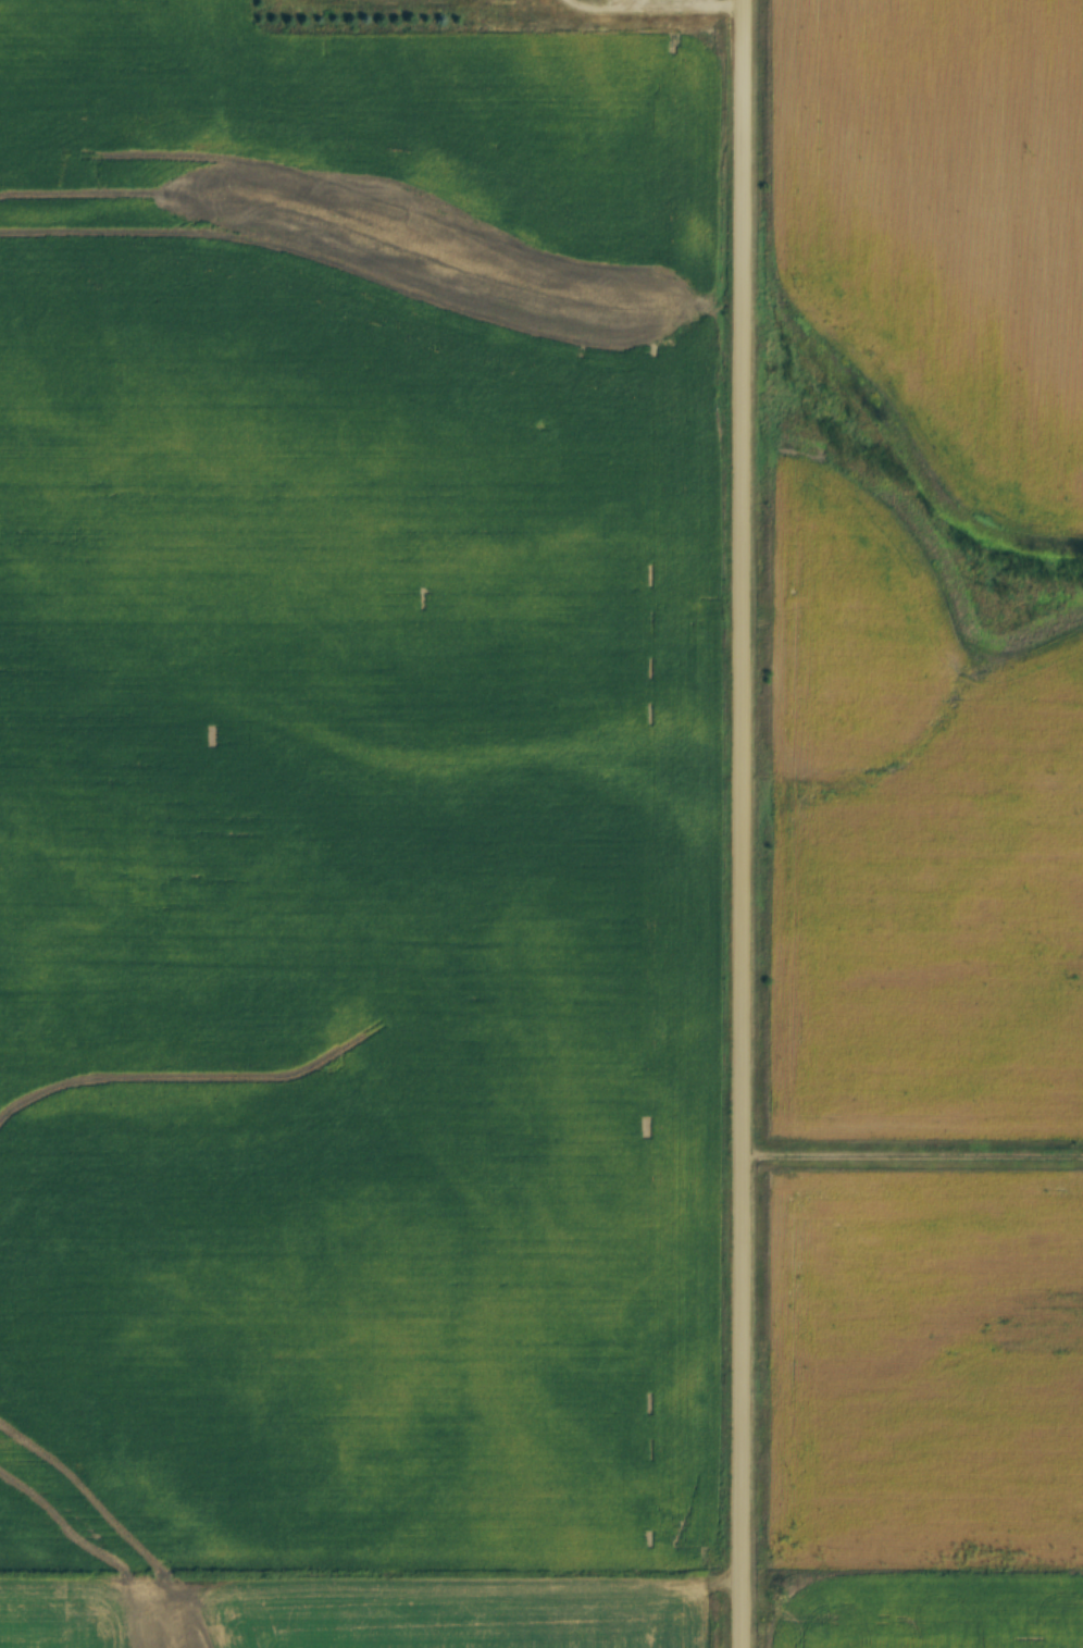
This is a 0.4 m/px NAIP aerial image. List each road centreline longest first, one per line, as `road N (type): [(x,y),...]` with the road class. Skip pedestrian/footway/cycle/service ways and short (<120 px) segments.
road 1 (residential): [(752,0),(748,1647)]

